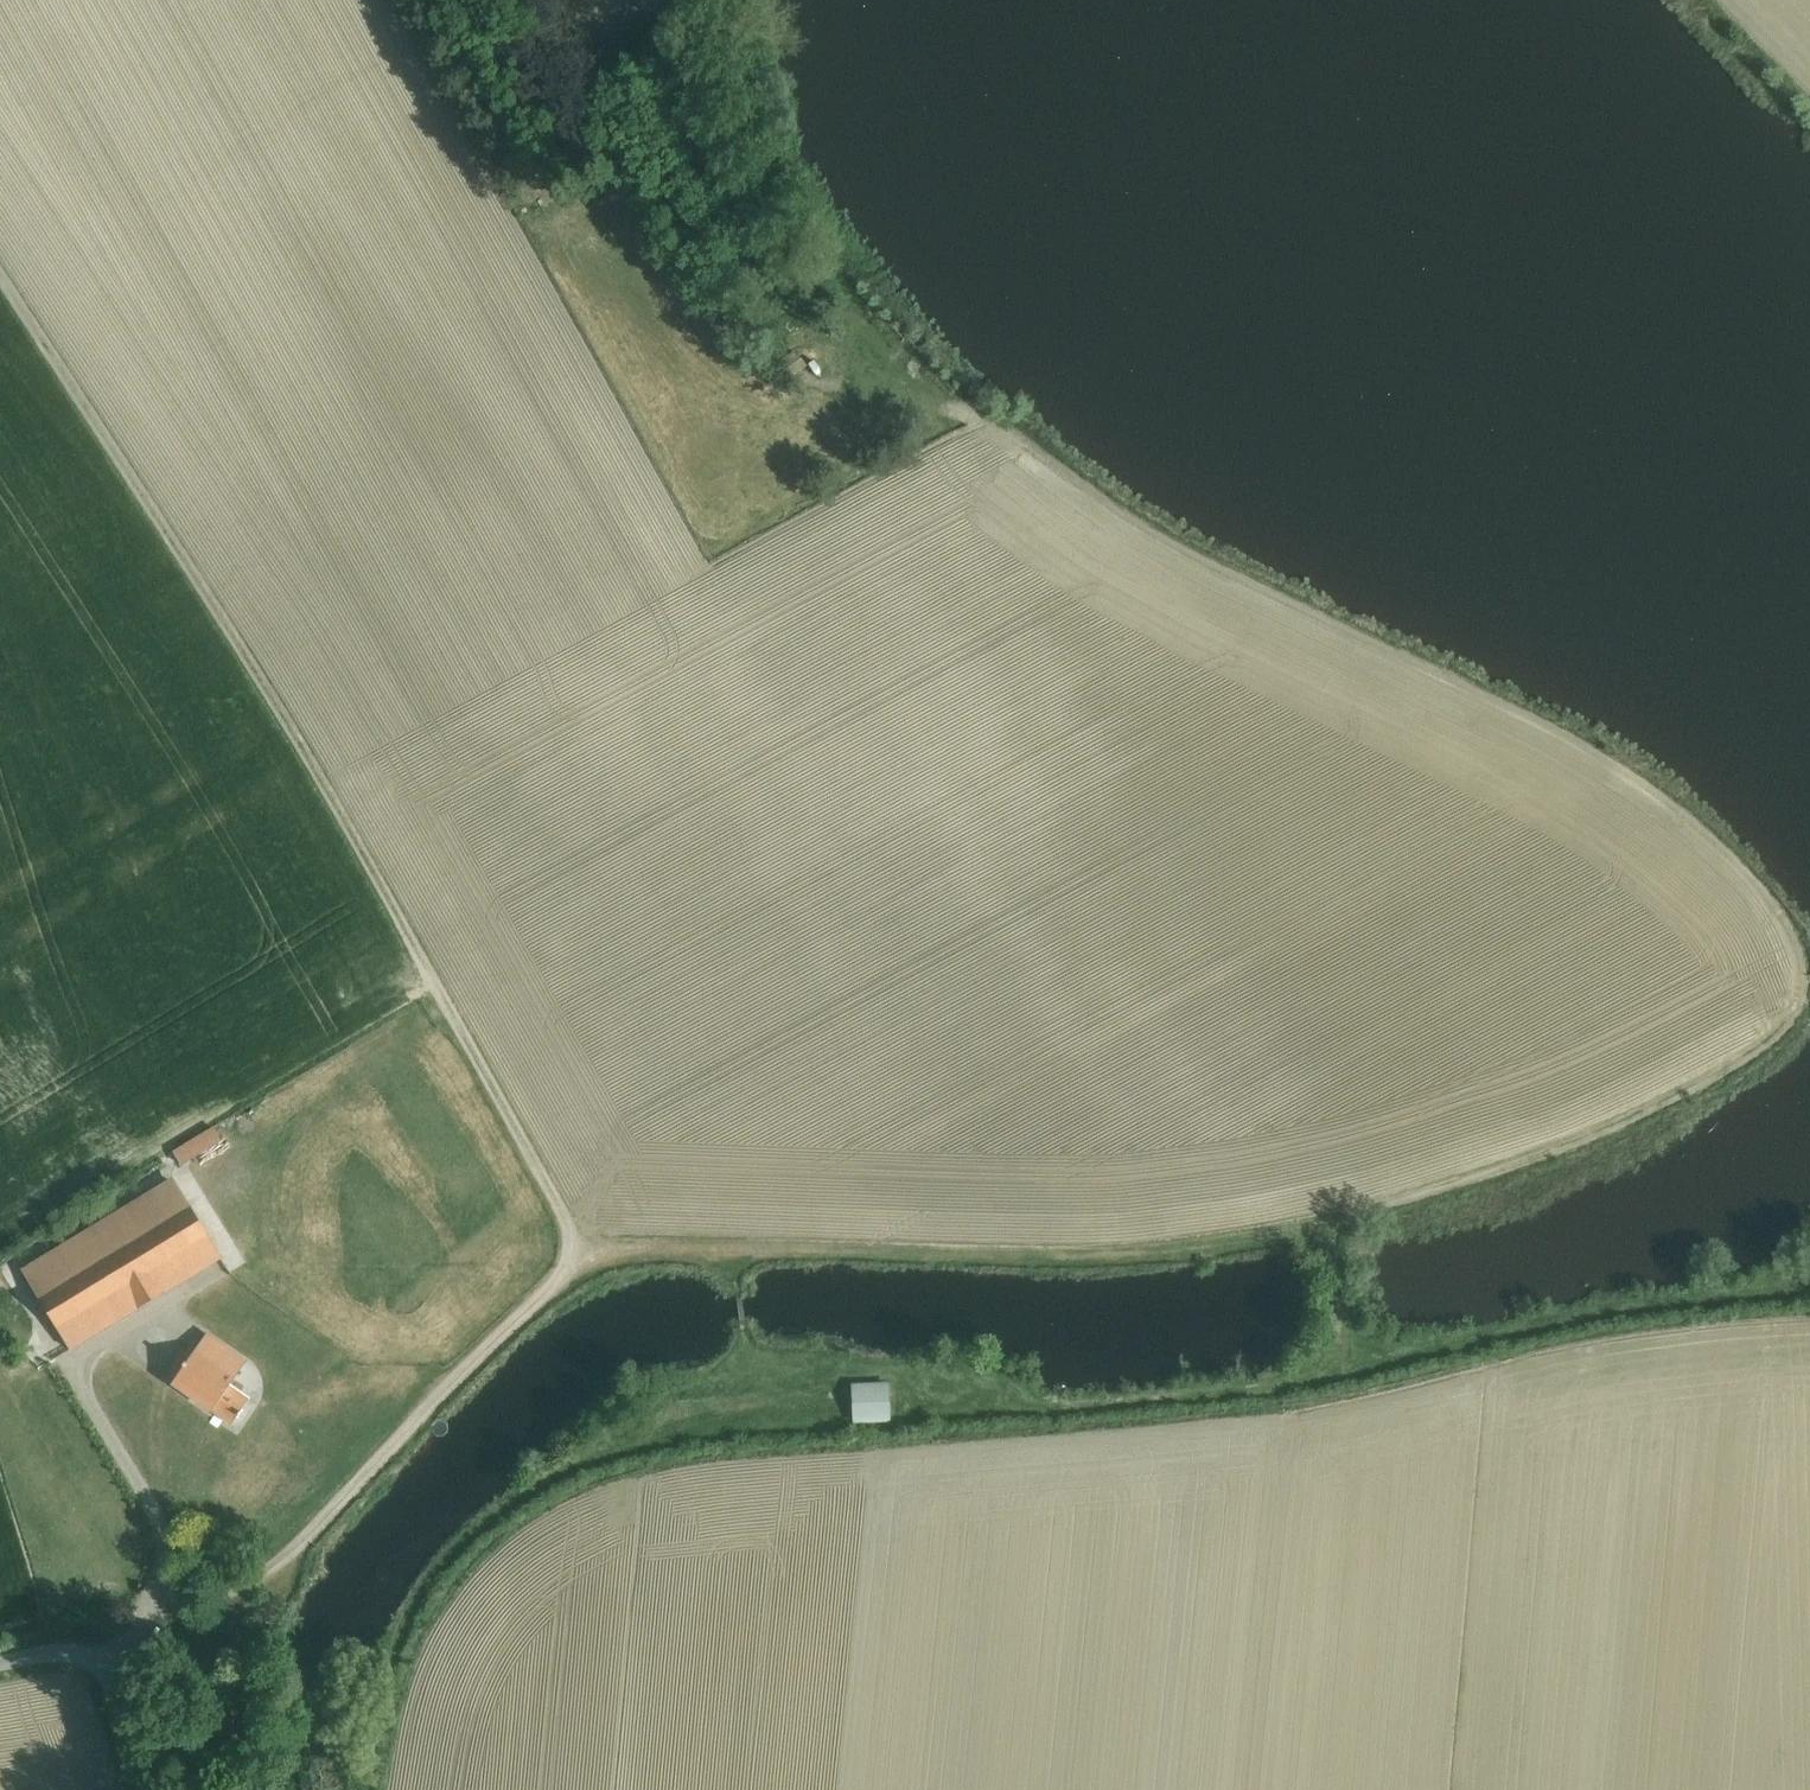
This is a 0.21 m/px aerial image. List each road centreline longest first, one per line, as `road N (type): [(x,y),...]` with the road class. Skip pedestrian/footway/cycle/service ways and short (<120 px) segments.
road 1 (track): [(157,1601),(239,1587),(305,1538),(562,1274),(569,1220),(308,757),(0,273)]
road 2 (unclassified): [(156,1789),(107,1670),(57,1651),(0,1662)]

